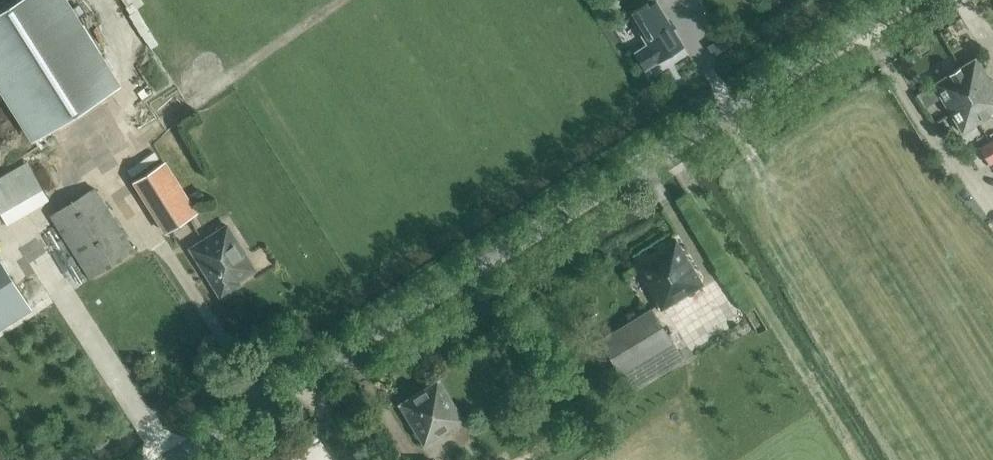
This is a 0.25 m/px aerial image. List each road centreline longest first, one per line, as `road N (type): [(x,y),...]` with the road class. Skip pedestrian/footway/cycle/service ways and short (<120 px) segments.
road 1 (tertiary): [(173,459),(909,0)]

